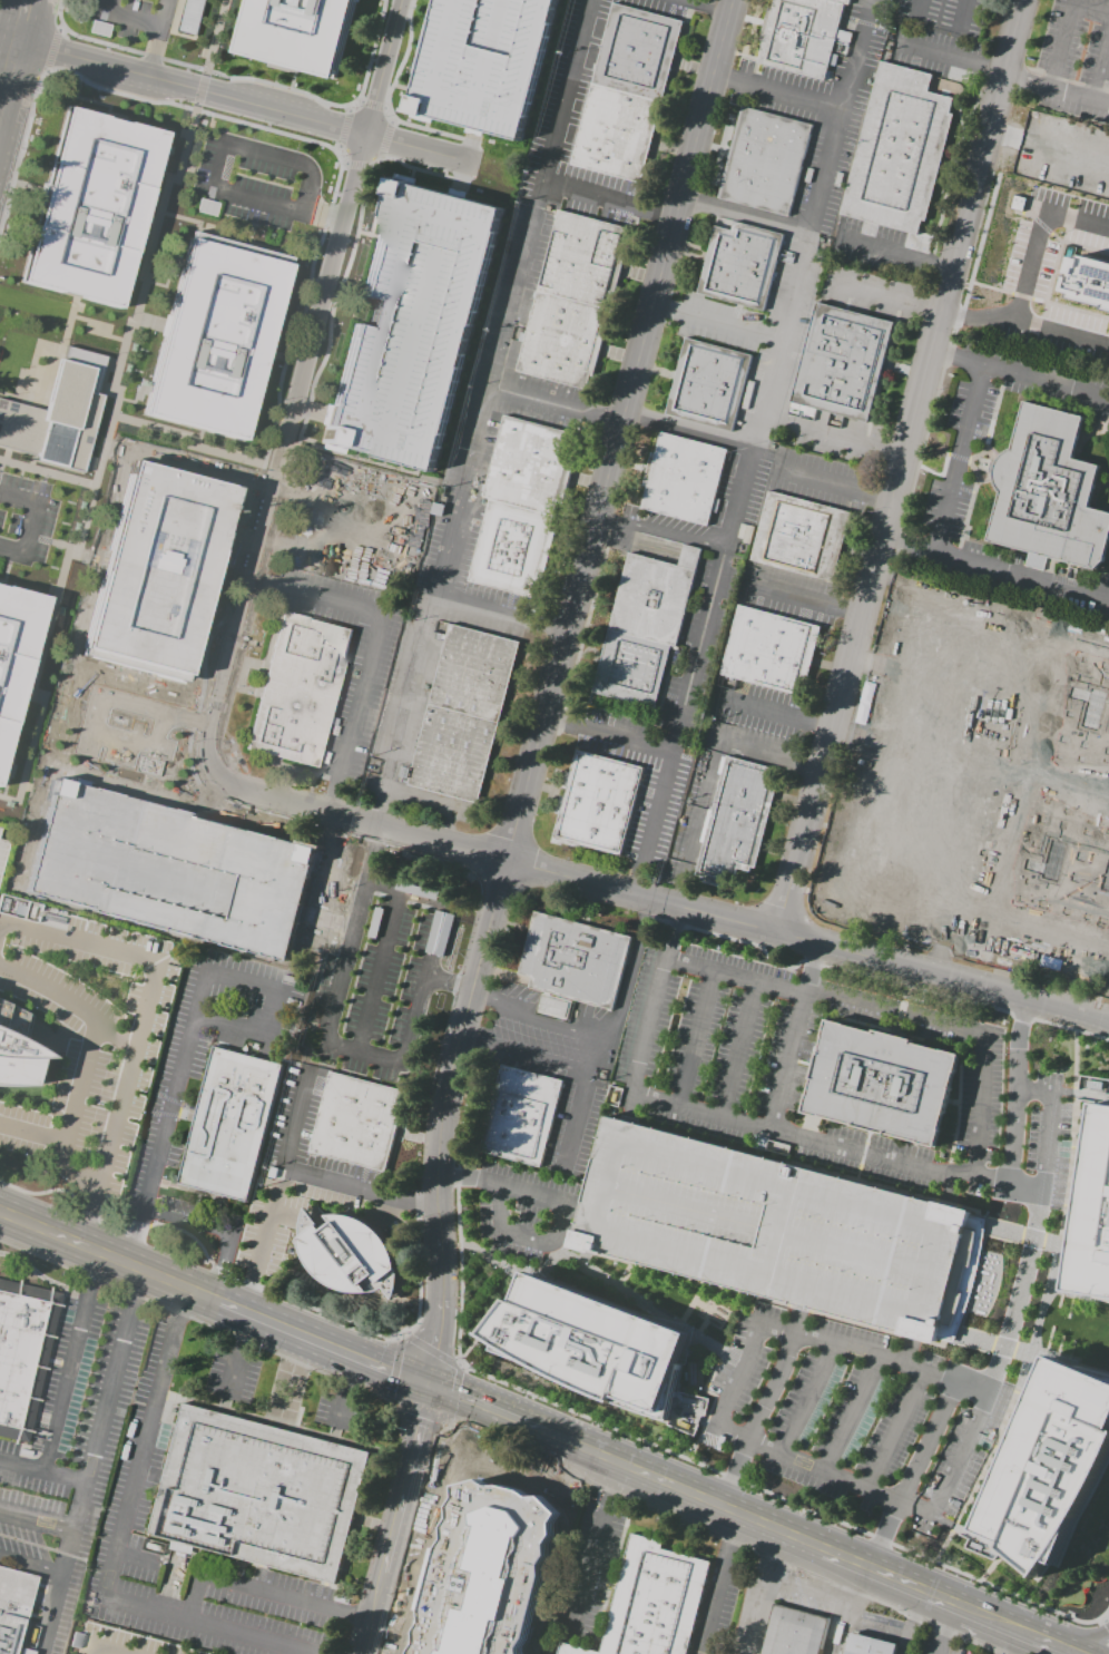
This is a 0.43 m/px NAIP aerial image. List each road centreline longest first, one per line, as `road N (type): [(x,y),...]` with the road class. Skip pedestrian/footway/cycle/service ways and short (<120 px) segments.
road 1 (residential): [(438,1303),(439,1142),(455,1047),(731,0)]
road 2 (residential): [(781,933),(1024,0)]
road 3 (residential): [(1108,1021),(234,790),(215,770)]
road 4 (residential): [(215,770),(210,743),(404,0)]
road 5 (secondary): [(818,1548),(542,1432)]
road 6 (secondary): [(218,1303),(0,1218)]
road 7 (secondary): [(431,1384),(218,1303)]
road 8 (residential): [(382,1570),(431,1384)]
road 9 (secondary): [(964,1609),(818,1548)]
road 10 (secondary): [(542,1432),(431,1384)]

